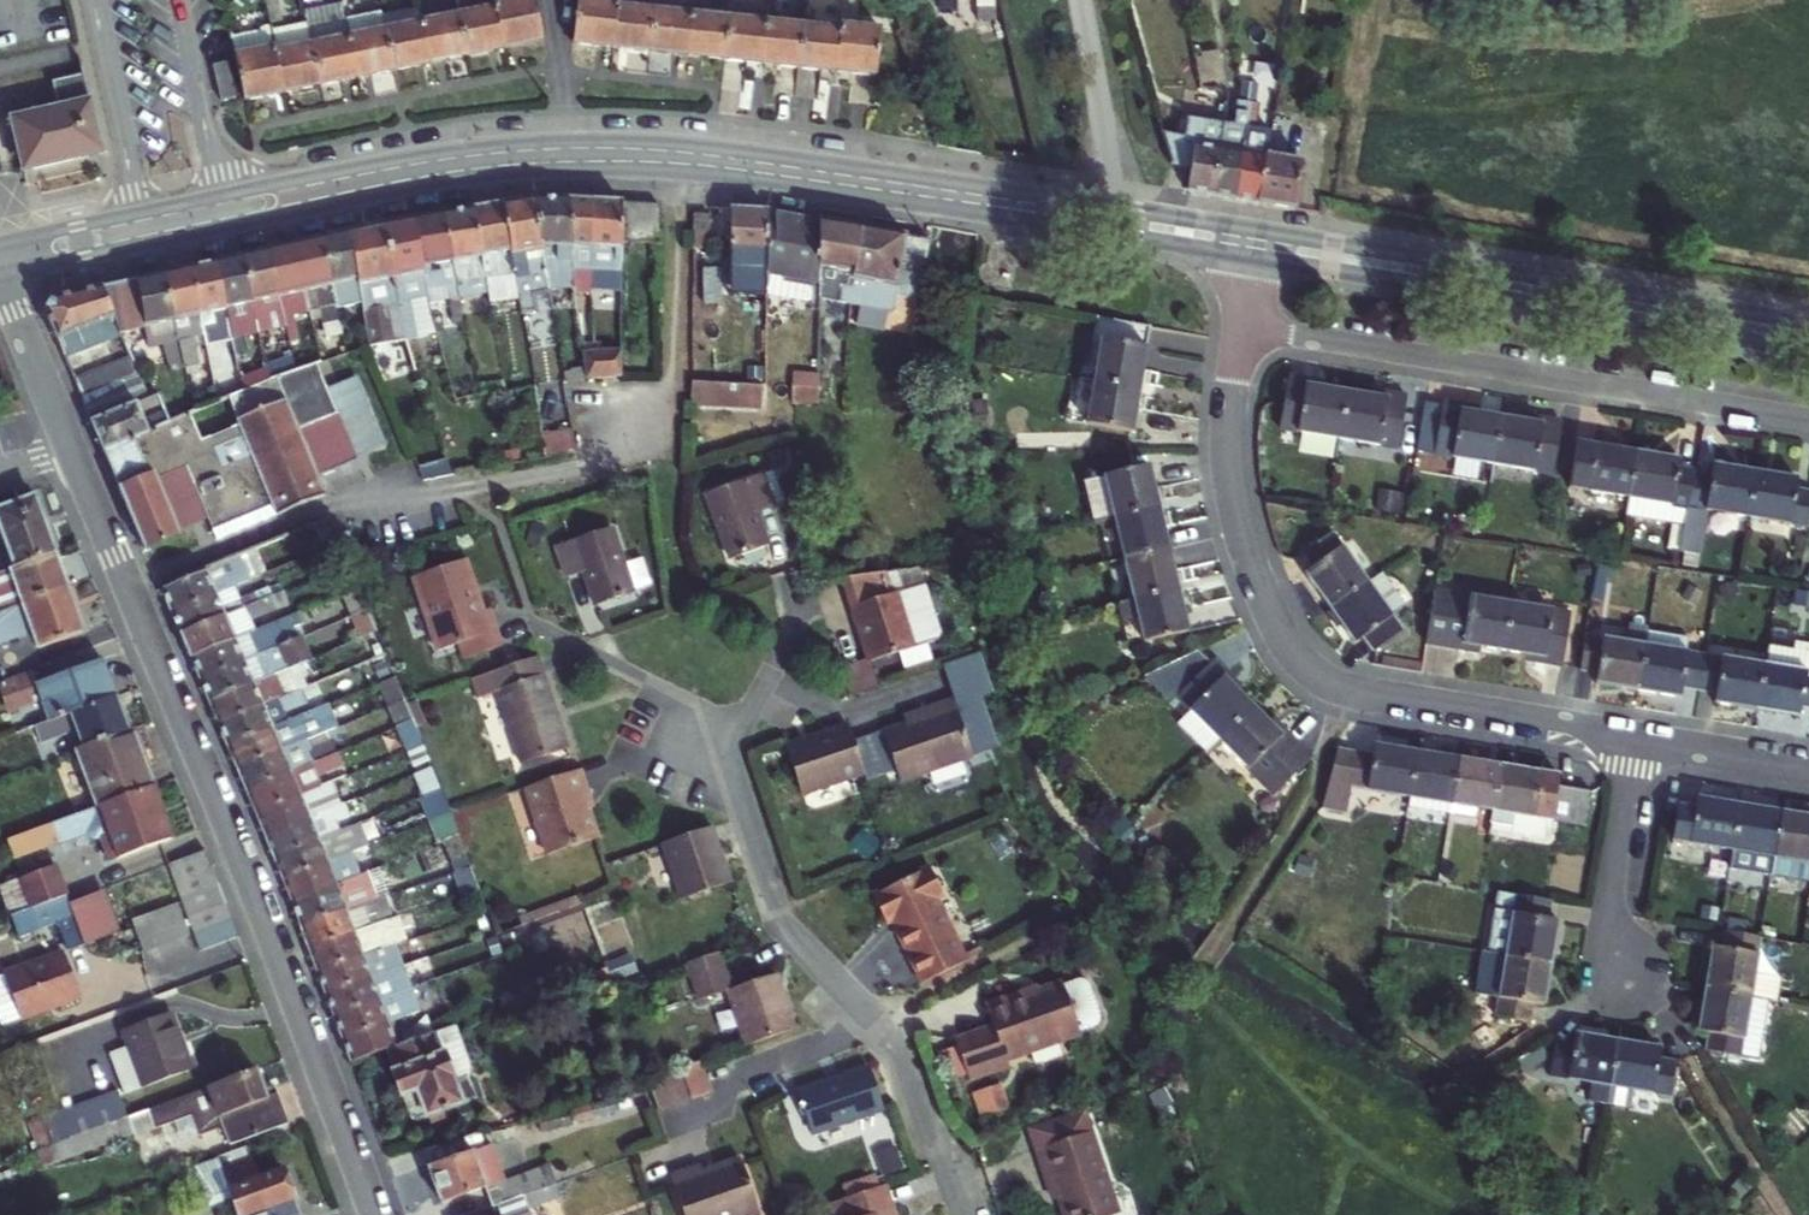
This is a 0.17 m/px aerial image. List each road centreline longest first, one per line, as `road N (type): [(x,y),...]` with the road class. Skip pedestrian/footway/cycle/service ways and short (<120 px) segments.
road 1 (primary): [(1257,230),(789,155),(589,138),(423,153),(0,243)]
road 2 (primary): [(2,275),(414,187),(539,169),(720,175),(1252,259)]
road 3 (residential): [(377,1214),(217,793),(2,275)]
road 4 (residential): [(1636,740),(1374,700),(1331,689),(1302,669),(1265,614),(1230,507),(1225,430),(1240,327)]
road 5 (residential): [(1808,419),(1240,327)]
road 6 (primary): [(1252,259),(1808,350)]
road 7 (primary): [(1808,323),(1257,230)]
road 8 (residential): [(874,1021),(779,916),(717,718)]
road 9 (residential): [(1636,740),(1609,904),(1612,946),(1626,982)]
road 10 (residential): [(874,1021),(761,1068),(707,1110),(675,1123)]
road 11 (residential): [(959,1214),(908,1076),(874,1021)]
road 12 (residential): [(1808,770),(1636,740)]

